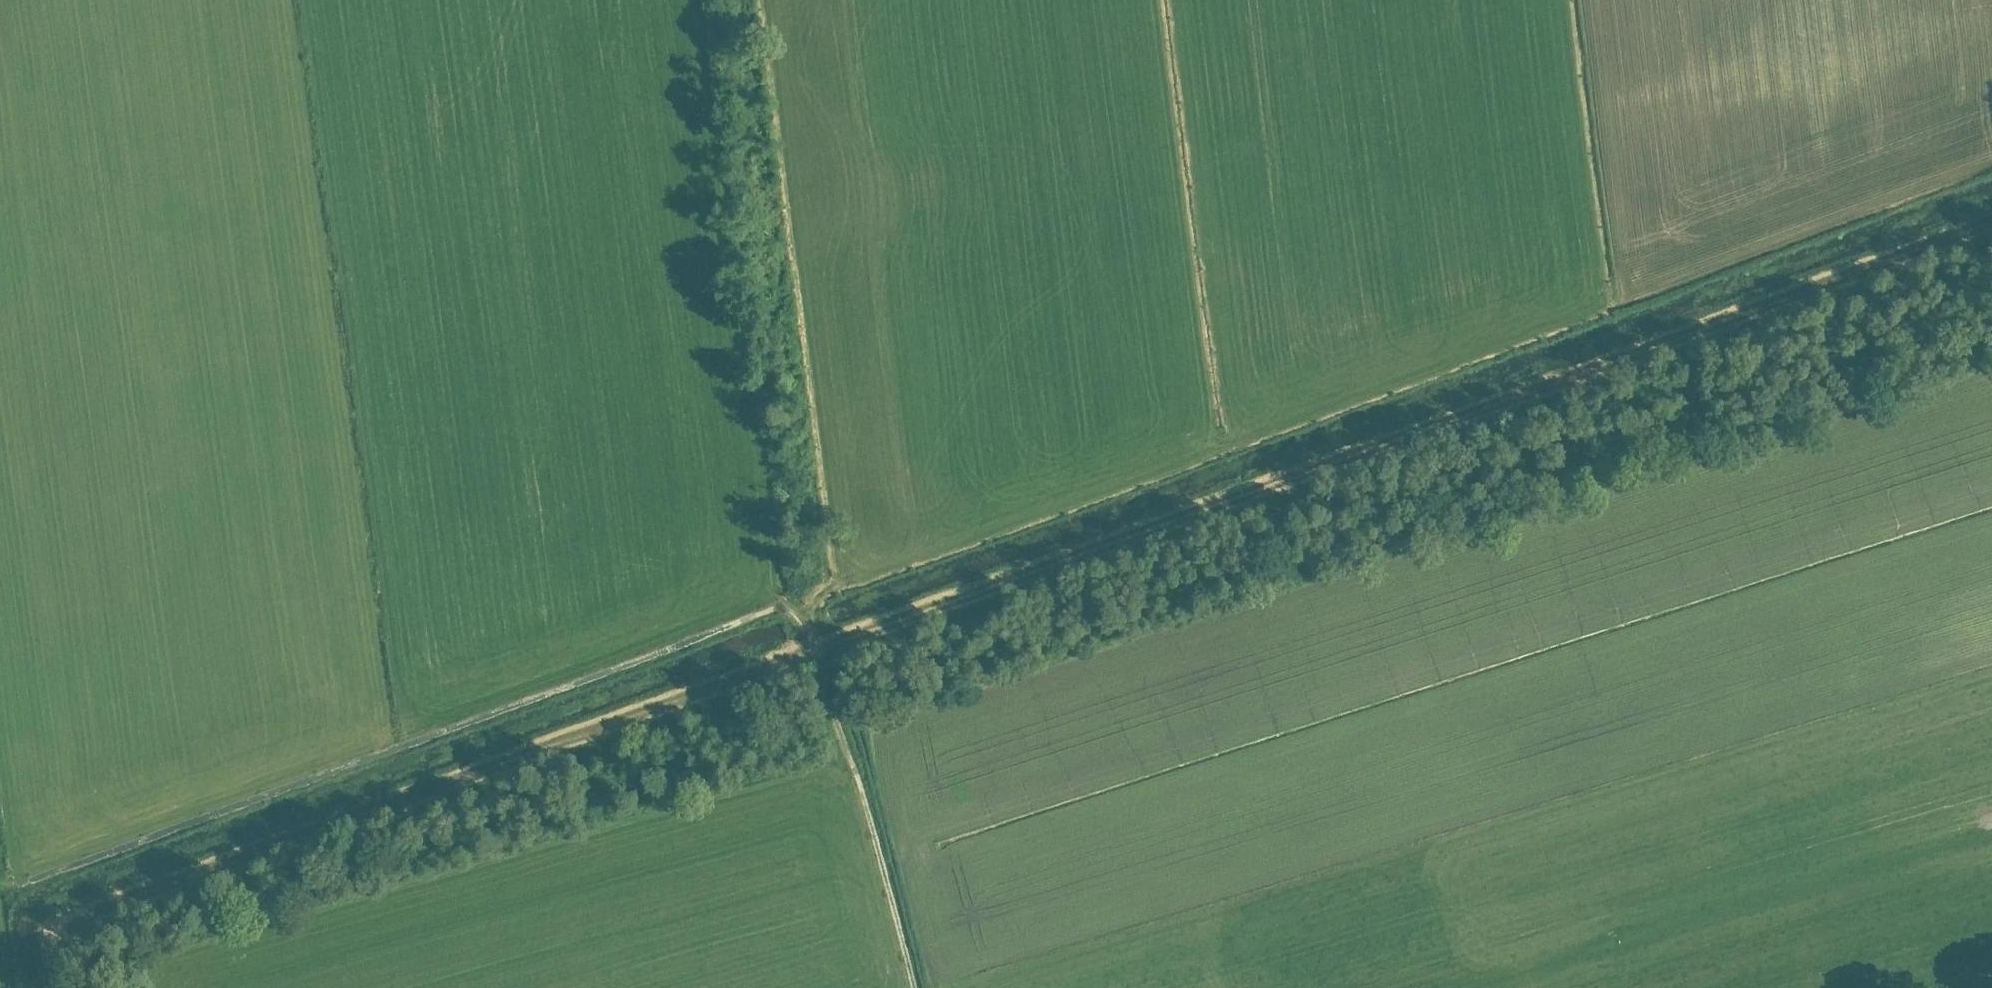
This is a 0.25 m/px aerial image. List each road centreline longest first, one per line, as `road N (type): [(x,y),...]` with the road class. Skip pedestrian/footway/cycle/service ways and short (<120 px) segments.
road 1 (track): [(813,637),(1991,211)]
road 2 (track): [(813,637),(47,921),(56,987)]
road 3 (track): [(773,599),(794,609),(813,637),(914,987)]

